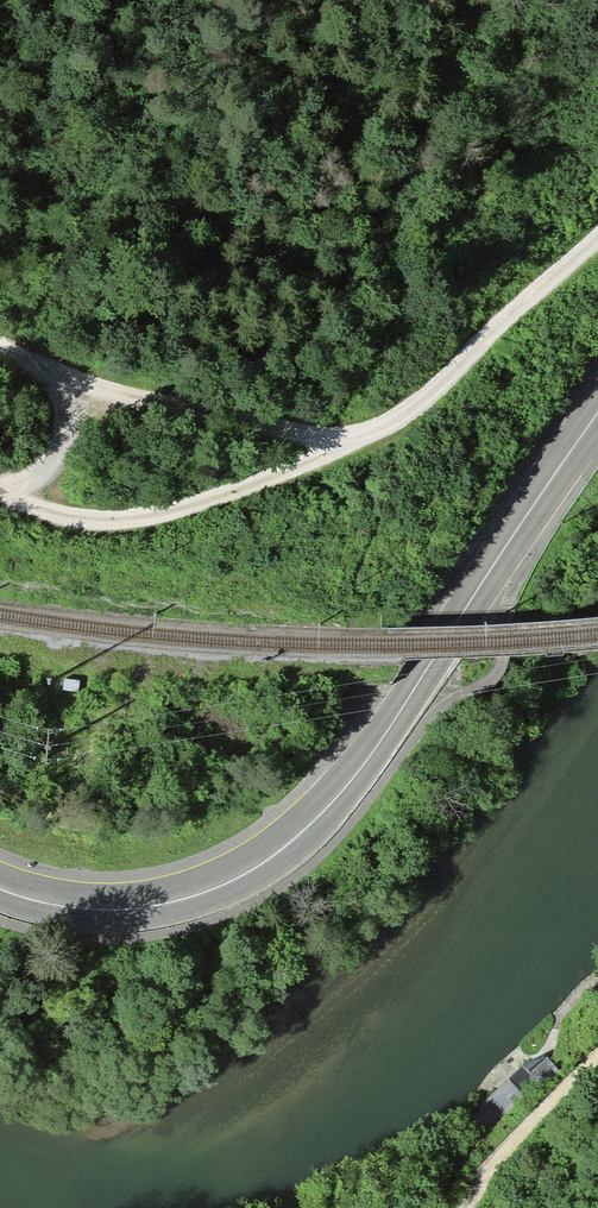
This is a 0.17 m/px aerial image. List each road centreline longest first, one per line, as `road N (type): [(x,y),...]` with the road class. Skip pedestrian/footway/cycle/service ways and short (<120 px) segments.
road 1 (primary): [(597,414),(365,764),(294,840),(214,889),(154,907),(67,907),(0,889)]
road 2 (track): [(597,234),(409,408),(349,446),(227,492),(130,515),(60,513),(0,489)]
road 3 (track): [(48,374),(349,446)]
road 4 (track): [(0,489),(46,468),(60,448),(68,411),(48,374),(0,346)]
road 5 (track): [(467,1207),(506,1150),(597,1056)]

